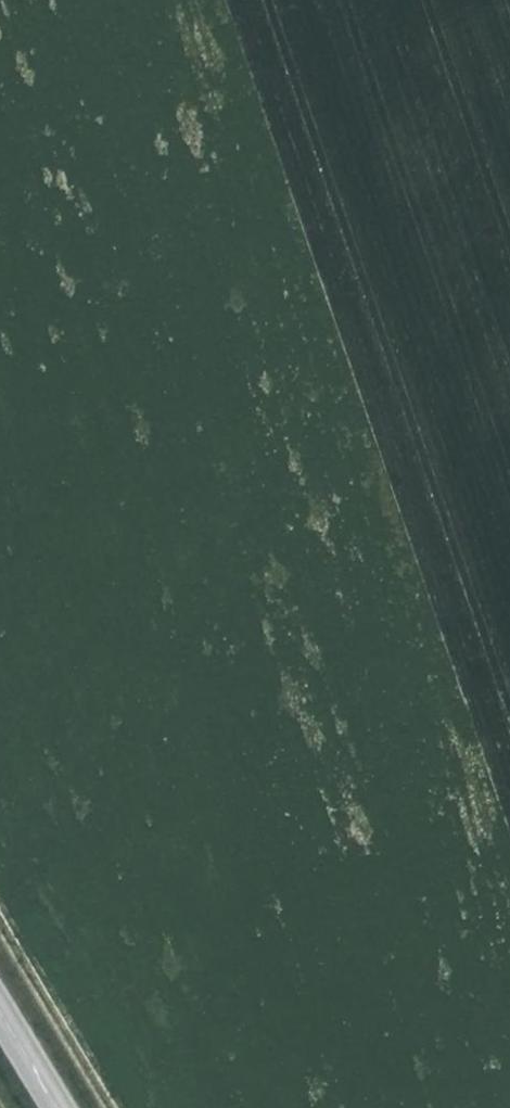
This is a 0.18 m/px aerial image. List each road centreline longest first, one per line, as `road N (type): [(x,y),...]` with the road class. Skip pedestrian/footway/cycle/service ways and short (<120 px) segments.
road 1 (track): [(119,1107),(0,915)]

